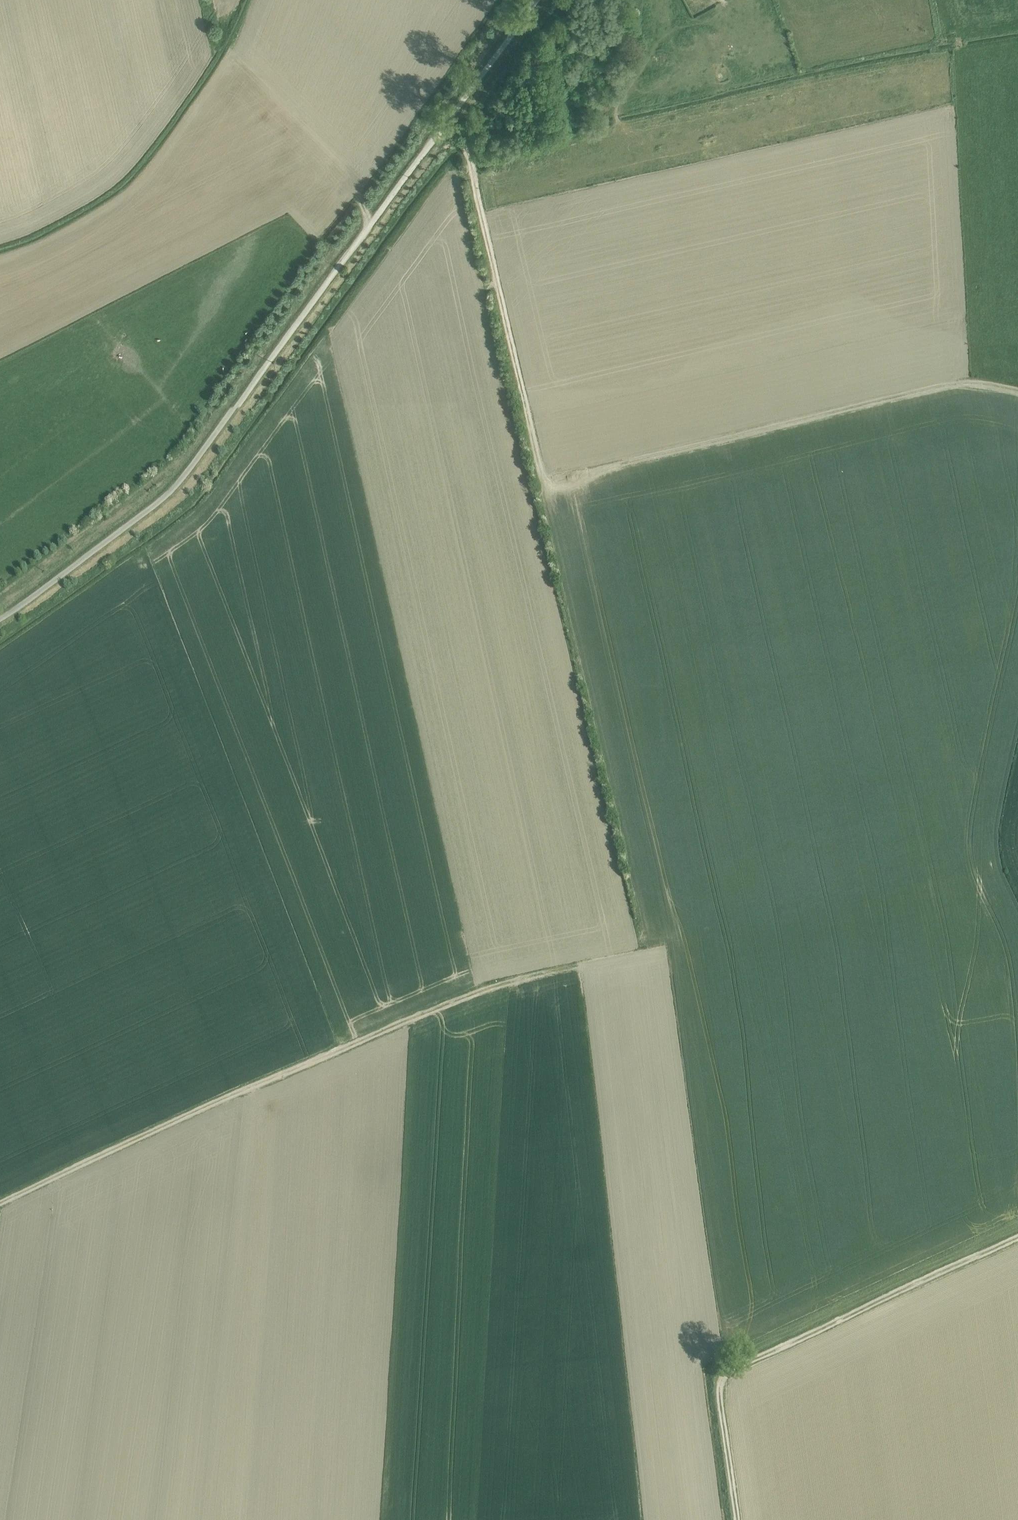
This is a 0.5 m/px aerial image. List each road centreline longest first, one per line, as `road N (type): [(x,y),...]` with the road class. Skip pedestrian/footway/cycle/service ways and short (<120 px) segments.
road 1 (unclassified): [(0,620),(181,484),(538,0)]
road 2 (track): [(0,1202),(218,1100),(512,982)]
road 3 (track): [(734,1519),(721,1380),(1017,1237)]

